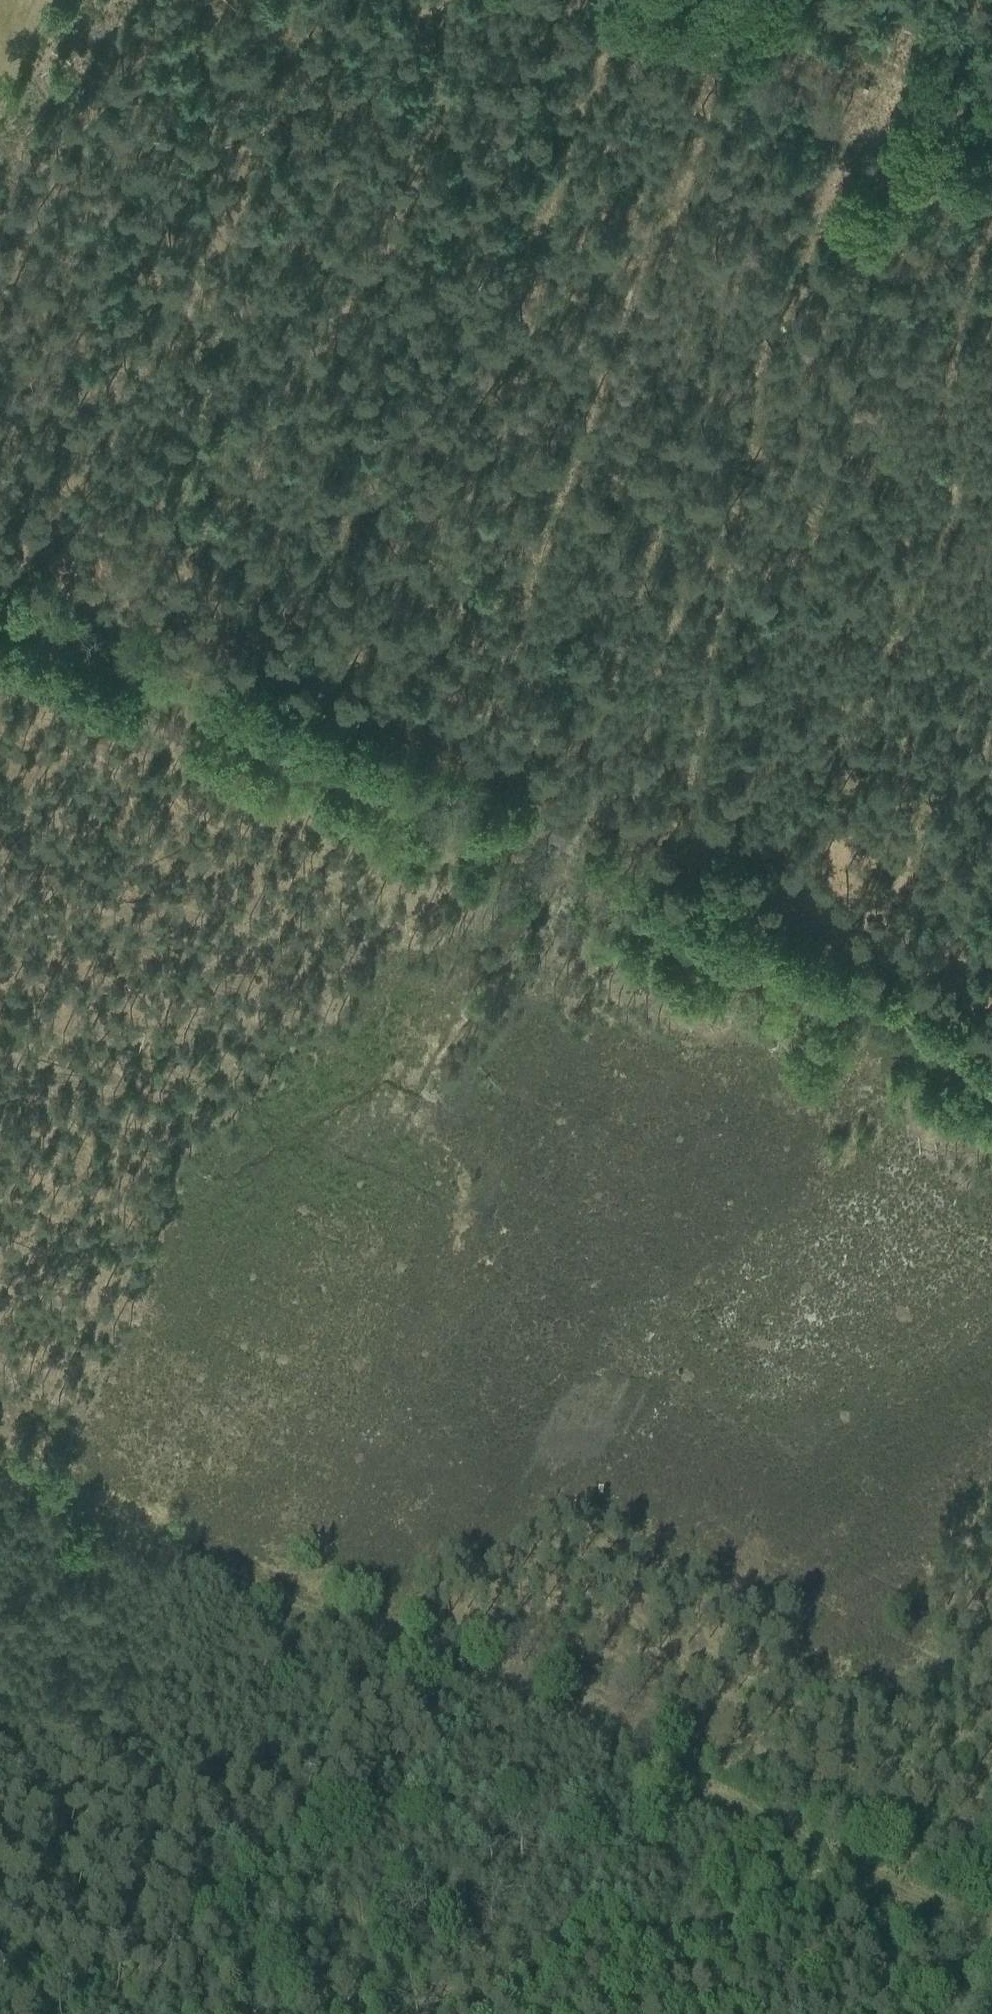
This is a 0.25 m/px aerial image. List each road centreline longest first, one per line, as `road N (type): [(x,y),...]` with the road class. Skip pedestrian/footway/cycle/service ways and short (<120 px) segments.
road 1 (track): [(991,1082),(0,610)]
road 2 (track): [(991,1938),(0,1469)]

